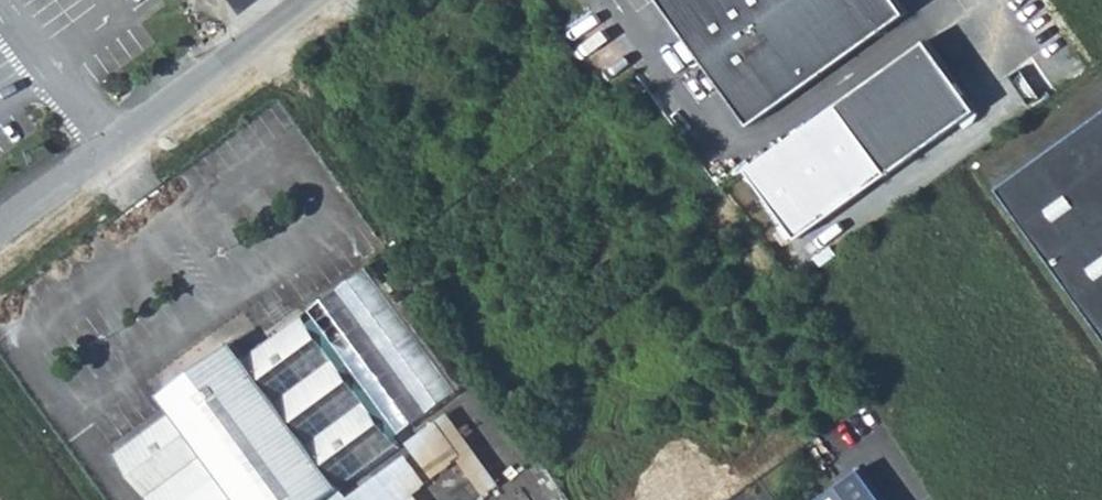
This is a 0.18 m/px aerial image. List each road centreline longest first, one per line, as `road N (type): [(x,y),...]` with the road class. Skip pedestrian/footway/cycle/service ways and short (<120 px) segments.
road 1 (residential): [(0,226),(310,0)]

